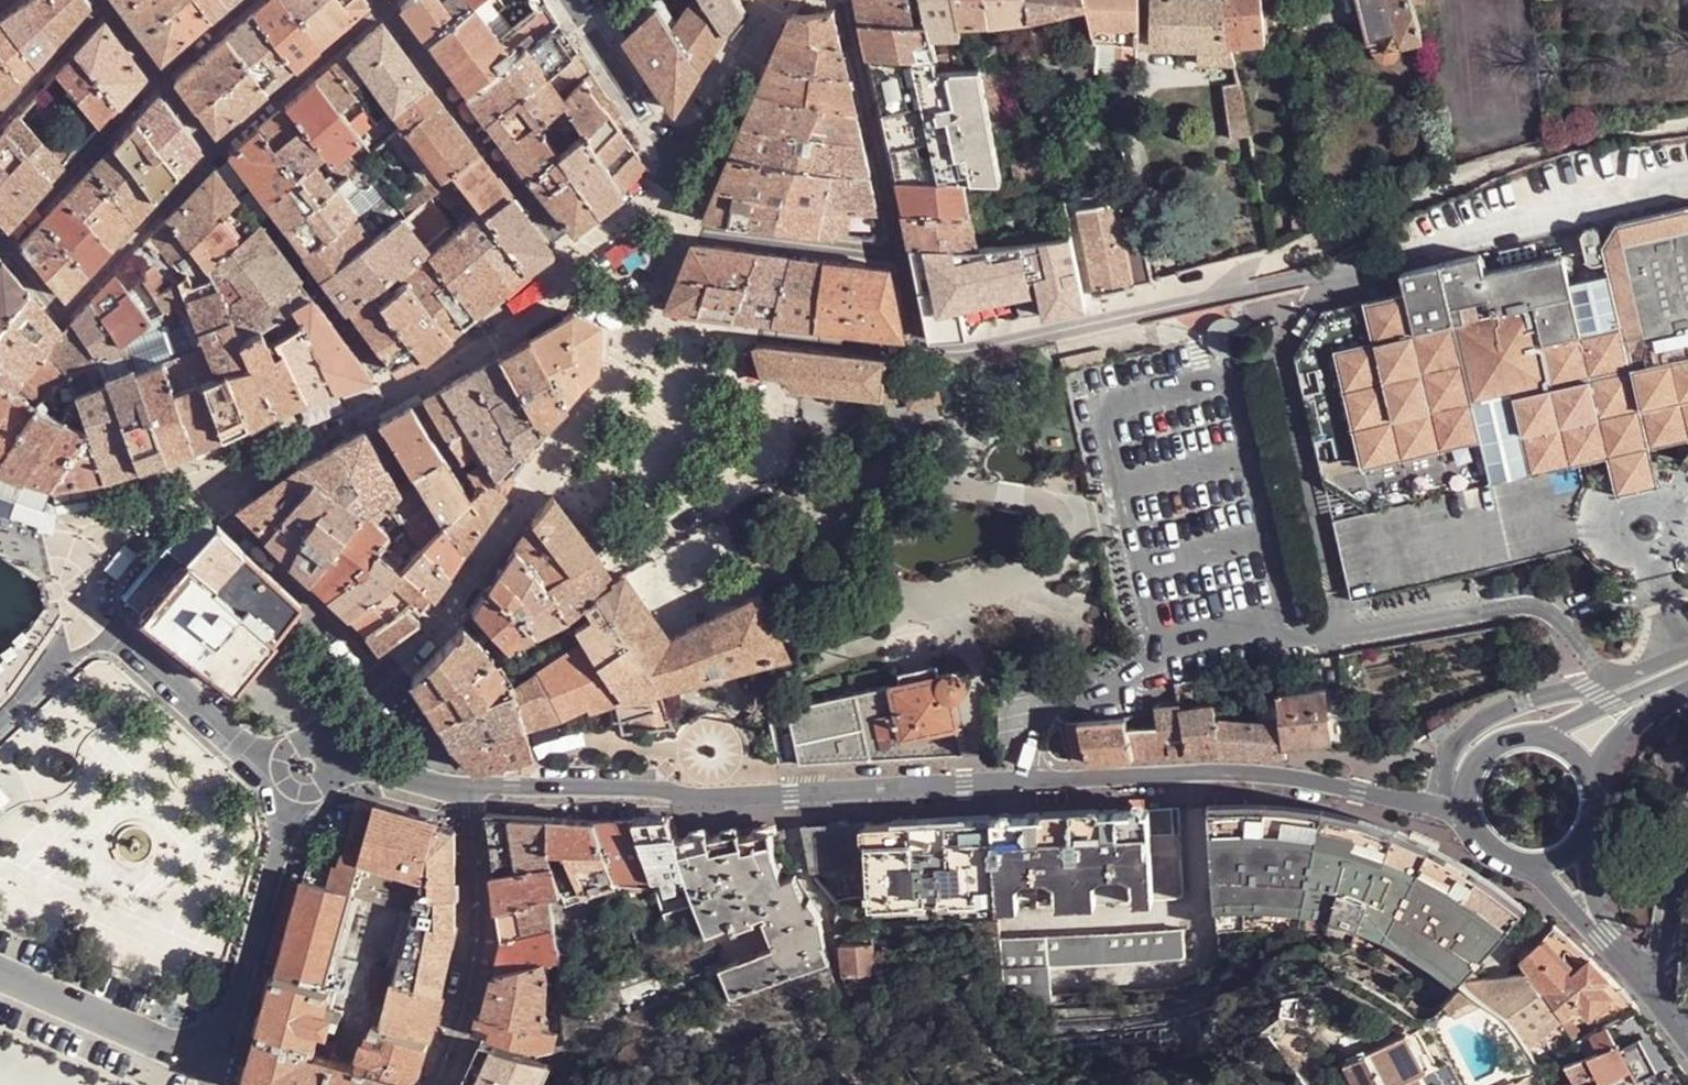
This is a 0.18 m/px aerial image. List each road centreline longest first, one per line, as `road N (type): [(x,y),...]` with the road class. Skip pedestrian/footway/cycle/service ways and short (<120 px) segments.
road 1 (tertiary): [(478,796),(789,796),(1230,770),(1285,775),(1465,820)]
road 2 (tertiary): [(639,326),(418,645),(314,744)]
road 3 (residential): [(919,353),(969,350),(1398,258)]
road 4 (residential): [(384,4),(589,268)]
road 5 (residential): [(362,411),(62,556)]
road 6 (residential): [(401,394),(217,151)]
road 7 (residential): [(478,796),(479,975),(440,1084)]
road 8 (residential): [(639,326),(919,353)]
road 9 (residential): [(901,256),(842,0)]
road 10 (residential): [(667,232),(901,256)]
road 11 (residential): [(61,315),(217,151)]
road 12 (residential): [(589,268),(401,394)]
road 13 (residential): [(217,151),(384,4)]
road 14 (tertiary): [(569,0),(684,164)]
road 15 (unclassified): [(684,164),(783,0)]
road 16 (residential): [(217,151),(101,0)]
road 17 (tertiary): [(1687,678),(1536,736)]
road 18 (residential): [(1687,825),(1657,960),(1642,977)]
road 19 (tertiary): [(328,768),(478,796)]
road 20 (tertiary): [(1590,784),(1623,730),(1687,681)]
road 21 (residential): [(684,164),(589,268)]
road 22 (tertiary): [(1536,736),(1484,752),(1464,783),(1465,820)]
road 23 (tertiary): [(314,744),(282,752),(281,780),(295,791),(313,790),(328,768)]

